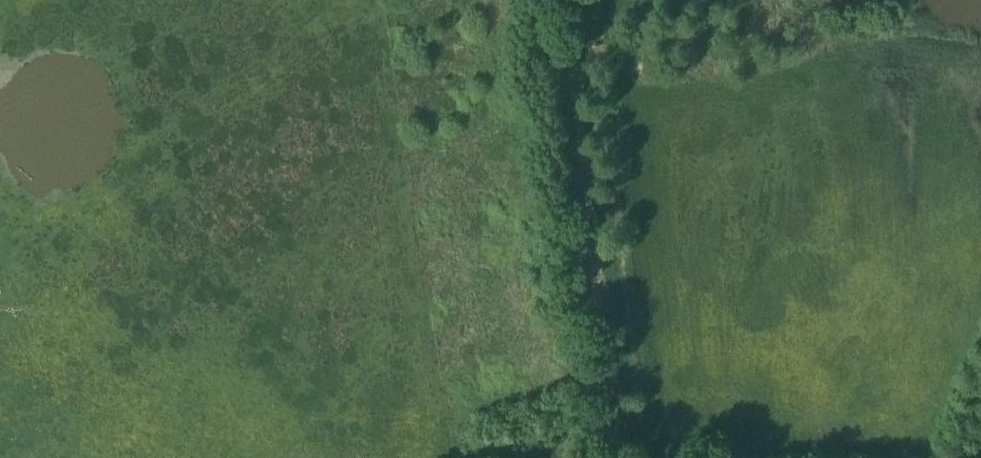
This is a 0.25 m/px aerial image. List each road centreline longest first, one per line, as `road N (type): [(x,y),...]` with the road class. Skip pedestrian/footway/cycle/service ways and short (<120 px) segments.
road 1 (track): [(568,0),(617,457)]

